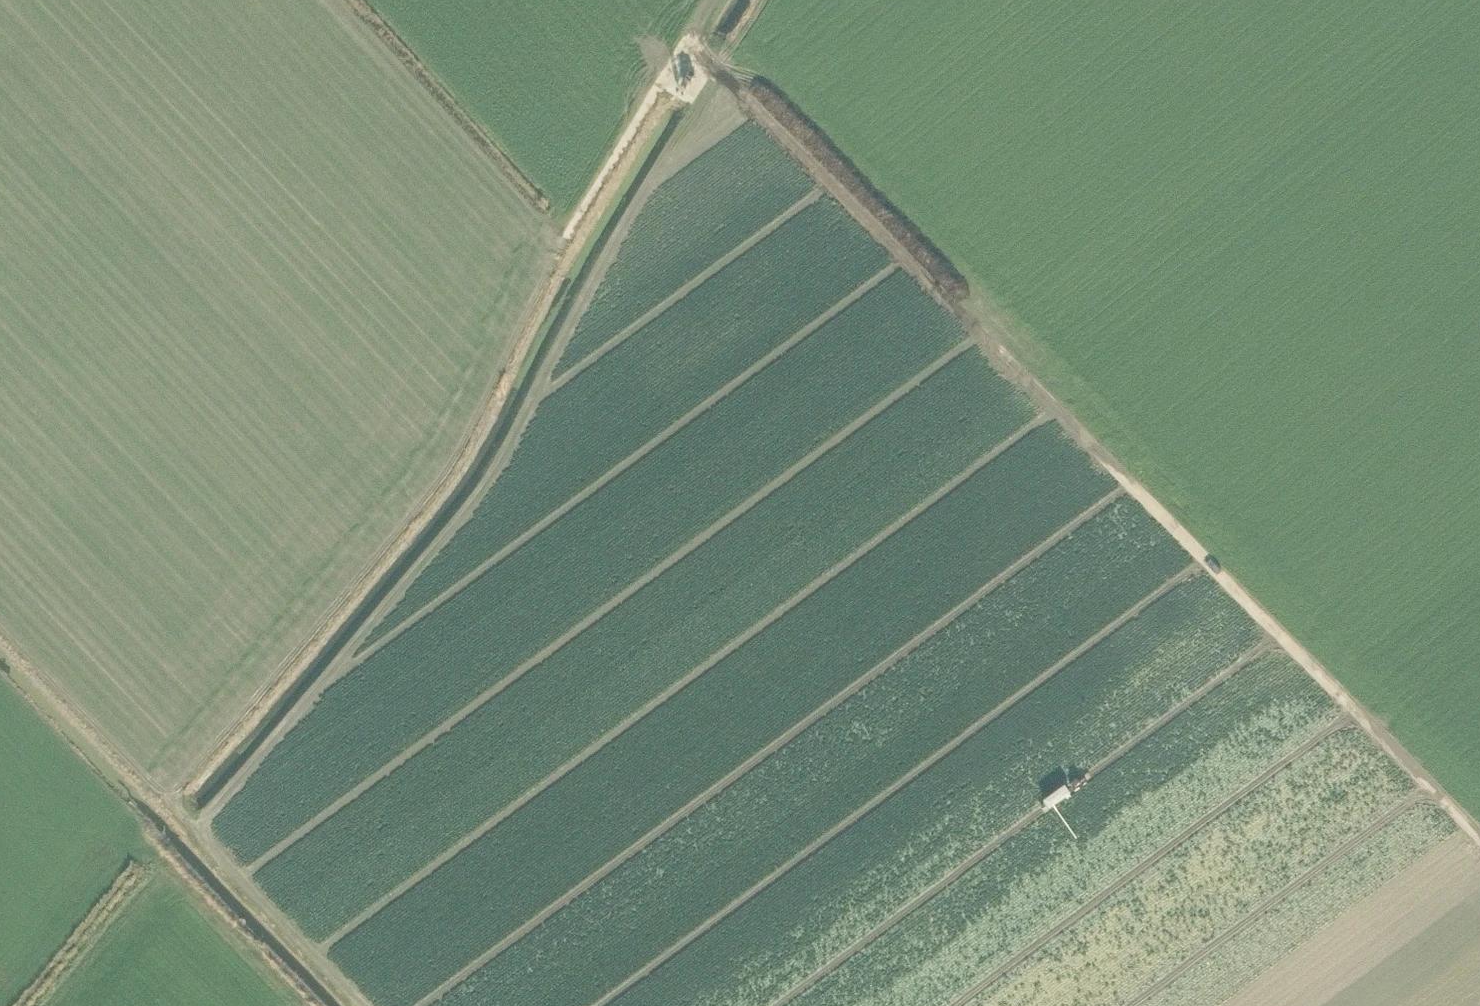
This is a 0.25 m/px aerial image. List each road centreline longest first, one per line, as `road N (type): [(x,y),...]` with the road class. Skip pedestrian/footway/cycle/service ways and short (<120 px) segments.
road 1 (track): [(1479,842),(690,52),(664,70),(563,236),(538,223),(338,0)]

